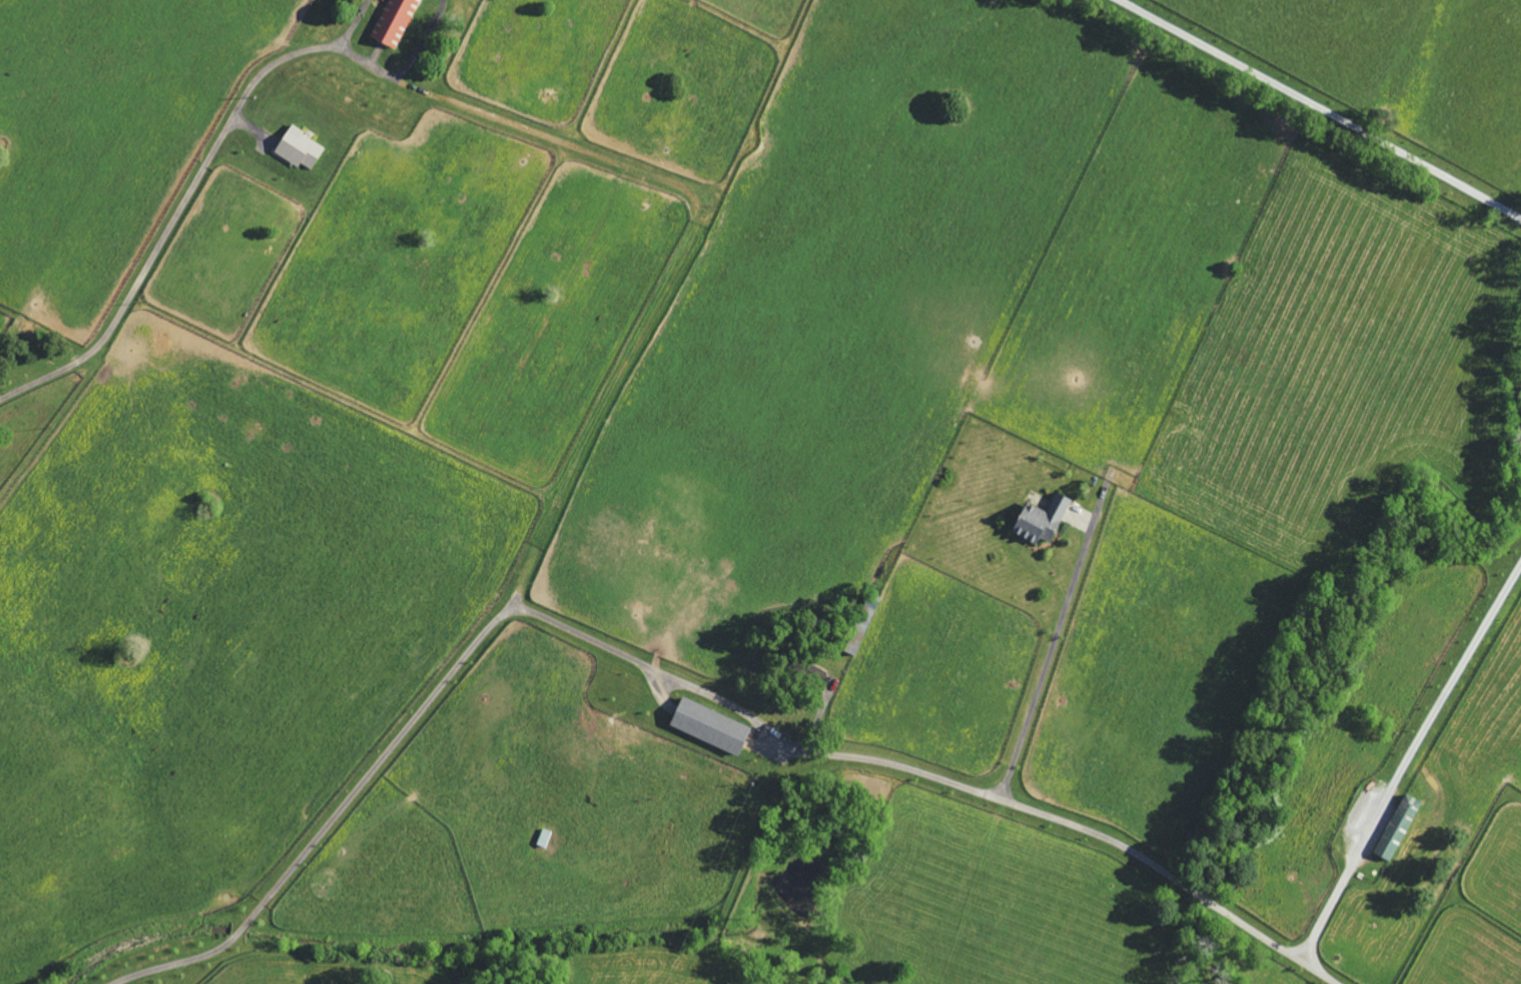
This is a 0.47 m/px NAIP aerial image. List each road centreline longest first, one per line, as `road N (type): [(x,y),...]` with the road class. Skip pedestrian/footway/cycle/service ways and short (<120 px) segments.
road 1 (residential): [(1344,983),(1121,843),(899,764),(799,749),(728,704),(511,601)]
road 2 (residential): [(518,592),(234,936),(212,951),(108,983)]

